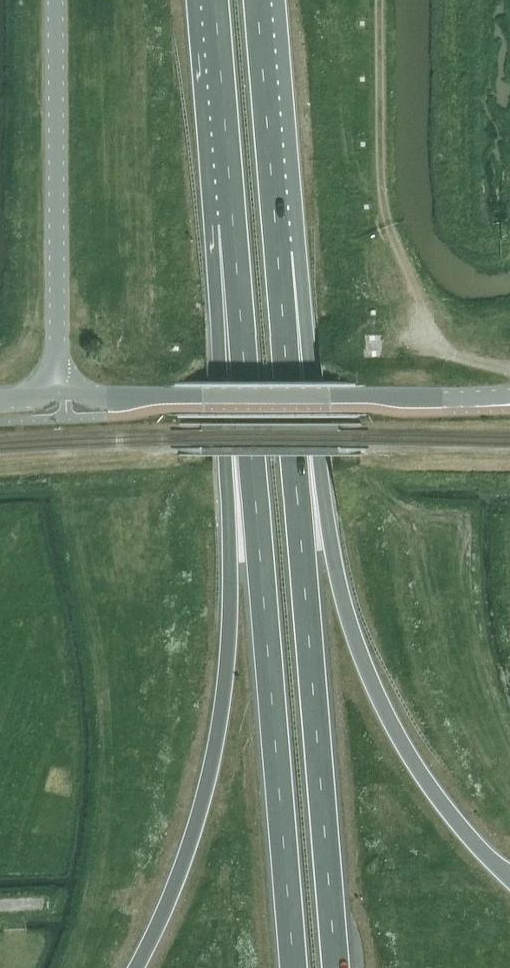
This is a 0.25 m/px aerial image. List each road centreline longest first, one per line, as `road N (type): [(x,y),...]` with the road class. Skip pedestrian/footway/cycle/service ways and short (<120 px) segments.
road 1 (trunk): [(227,142),(211,225),(230,528),(228,666),(204,803),(179,882),(135,967)]
road 2 (trunk): [(336,967),(268,137)]
road 3 (trunk): [(227,142),(294,967)]
road 4 (trunk): [(509,879),(428,783),(375,685),(344,607),(299,251),(268,137)]
road 5 (tertiary): [(51,376),(110,397),(509,396)]
road 6 (track): [(509,371),(431,350),(383,201),(379,0)]
road 7 (unclassified): [(58,0),(58,343),(51,376)]
road 8 (trunk): [(215,0),(227,142)]
road 9 (trunk): [(268,137),(257,0)]

